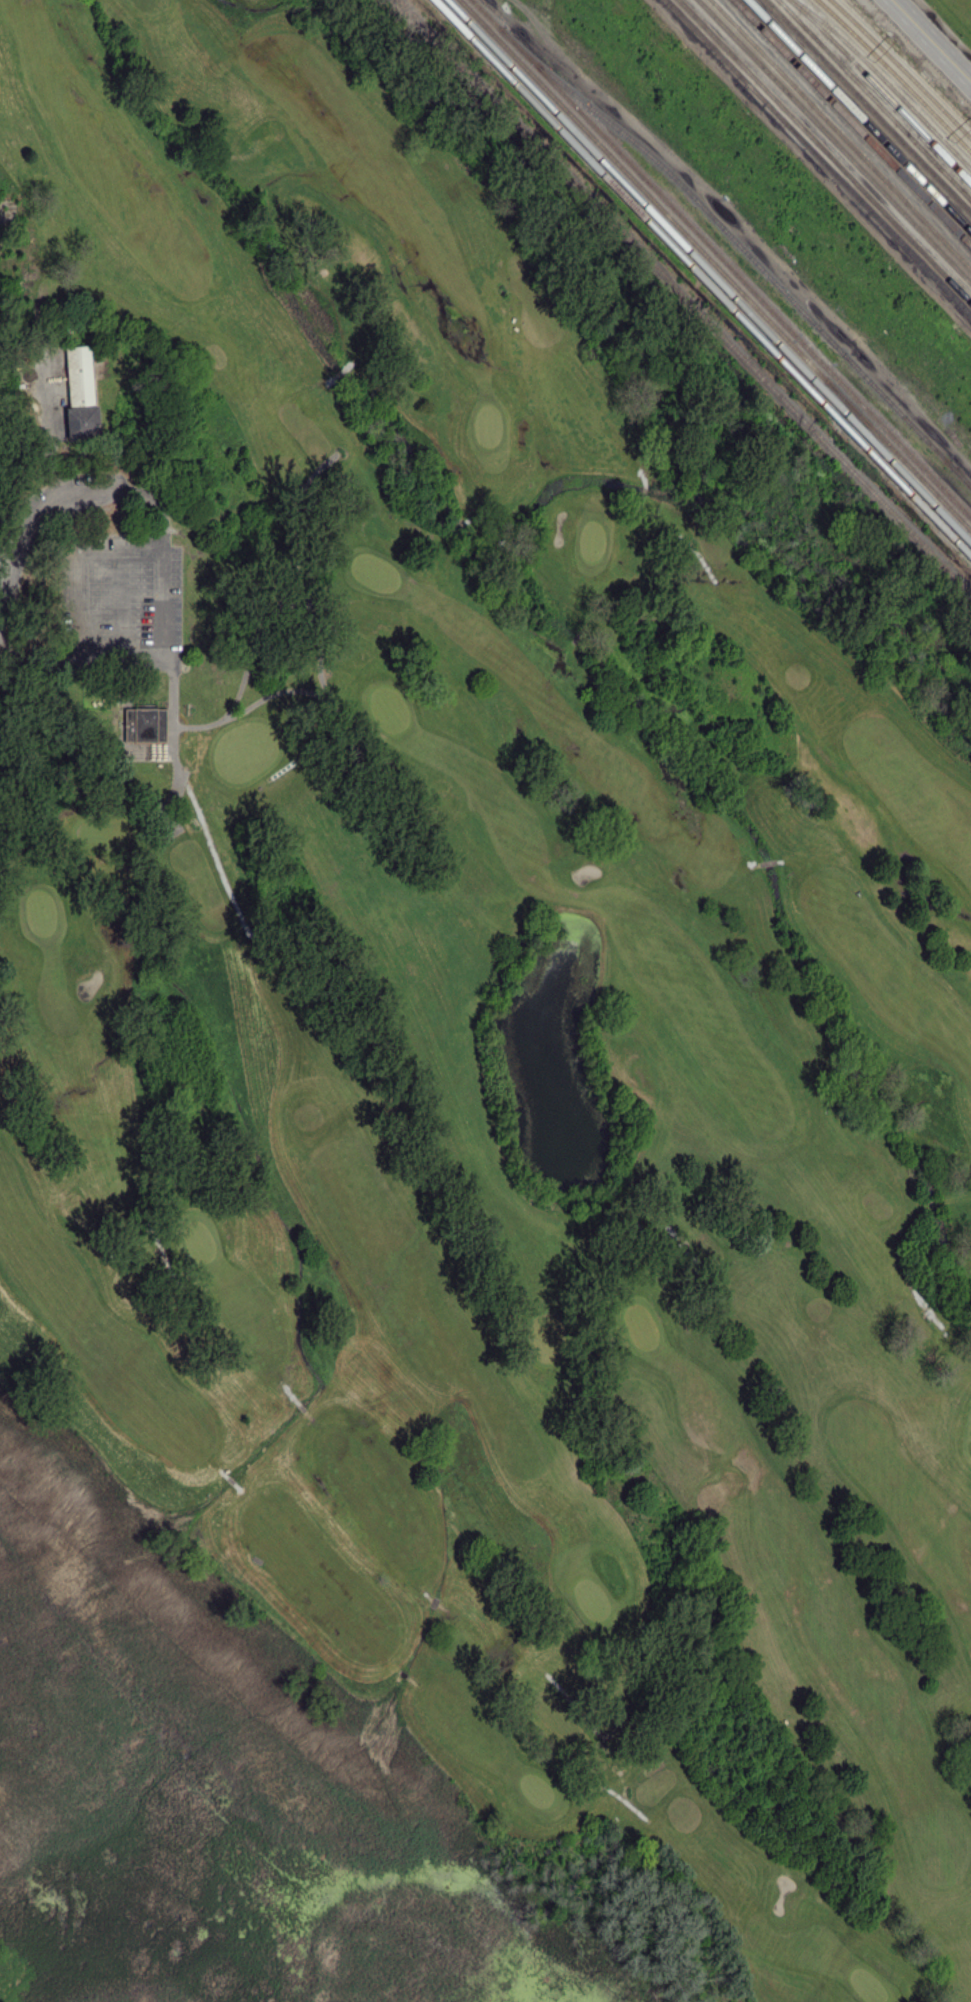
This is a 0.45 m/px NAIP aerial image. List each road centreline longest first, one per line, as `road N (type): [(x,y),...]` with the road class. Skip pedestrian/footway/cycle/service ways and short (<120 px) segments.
road 1 (track): [(162,661),(172,681),(179,774),(260,912),(275,968)]
road 2 (track): [(336,456),(300,499),(283,597),(225,720)]
road 3 (track): [(294,557),(318,625),(324,691),(342,717)]
road 4 (track): [(173,728),(210,725),(281,692),(327,698)]
road 5 (track): [(547,1673),(609,1741),(648,1770)]
road 6 (track): [(715,581),(673,531),(644,521),(643,498)]

